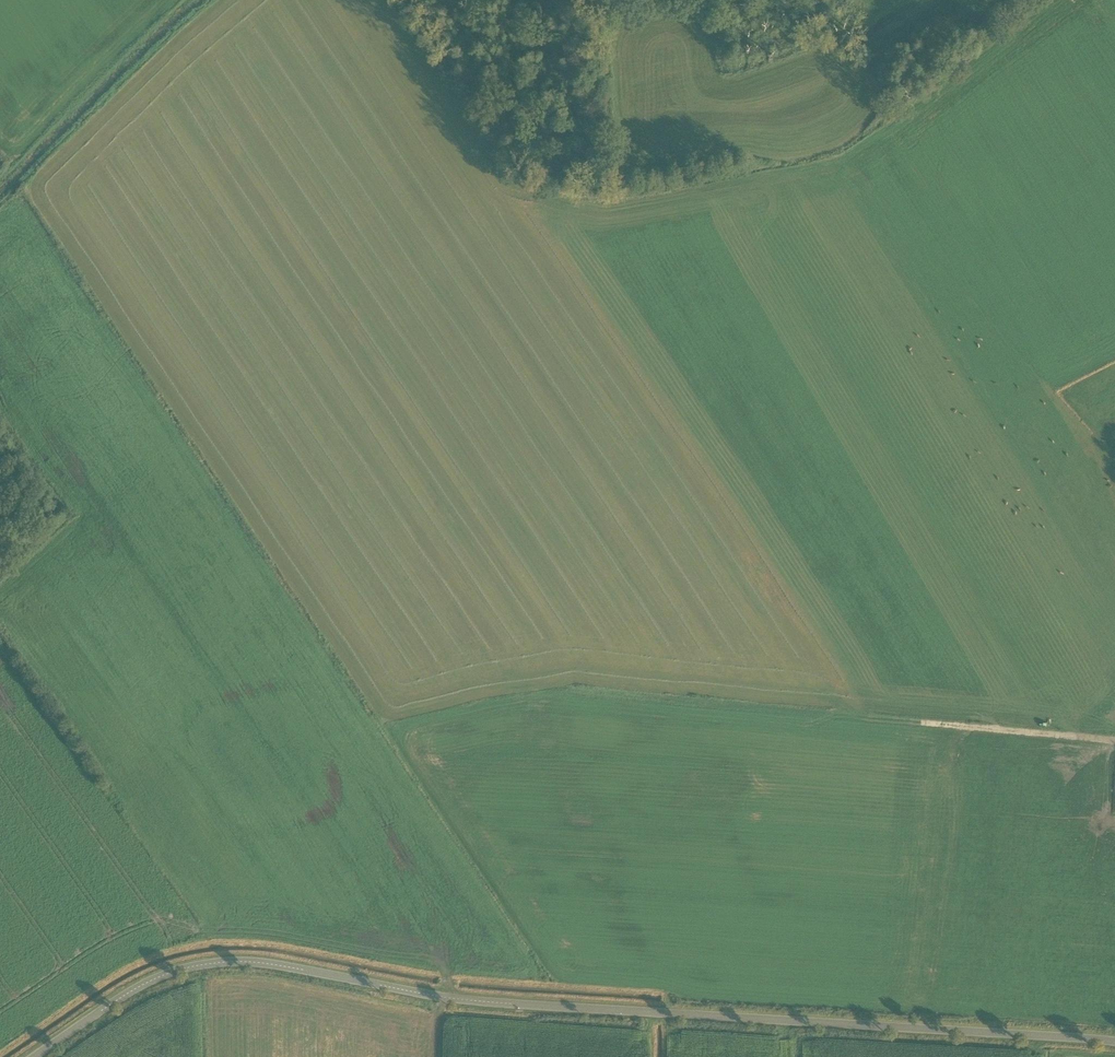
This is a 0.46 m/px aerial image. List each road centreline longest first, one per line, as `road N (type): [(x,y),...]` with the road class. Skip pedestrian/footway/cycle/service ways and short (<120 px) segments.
road 1 (unclassified): [(21,1056),(162,966),(571,1007),(1114,1043)]

